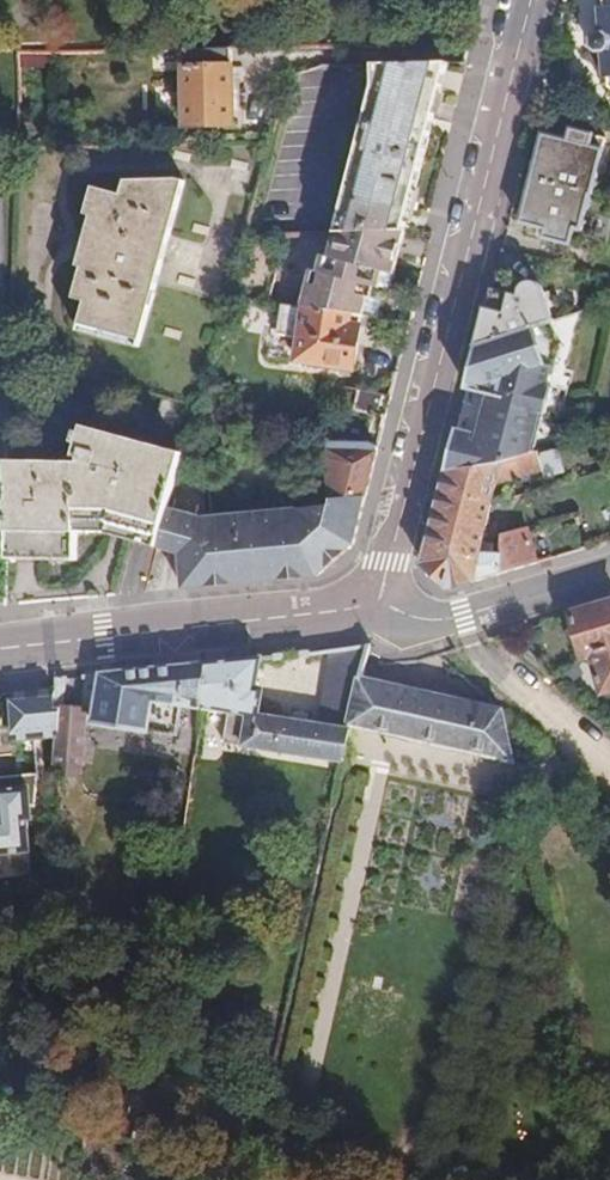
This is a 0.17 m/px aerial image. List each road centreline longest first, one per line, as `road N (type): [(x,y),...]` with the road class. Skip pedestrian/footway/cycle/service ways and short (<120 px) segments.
road 1 (residential): [(378,604),(530,0)]
road 2 (secondary): [(378,604),(0,647)]
road 3 (secondary): [(609,568),(440,620),(378,604)]

